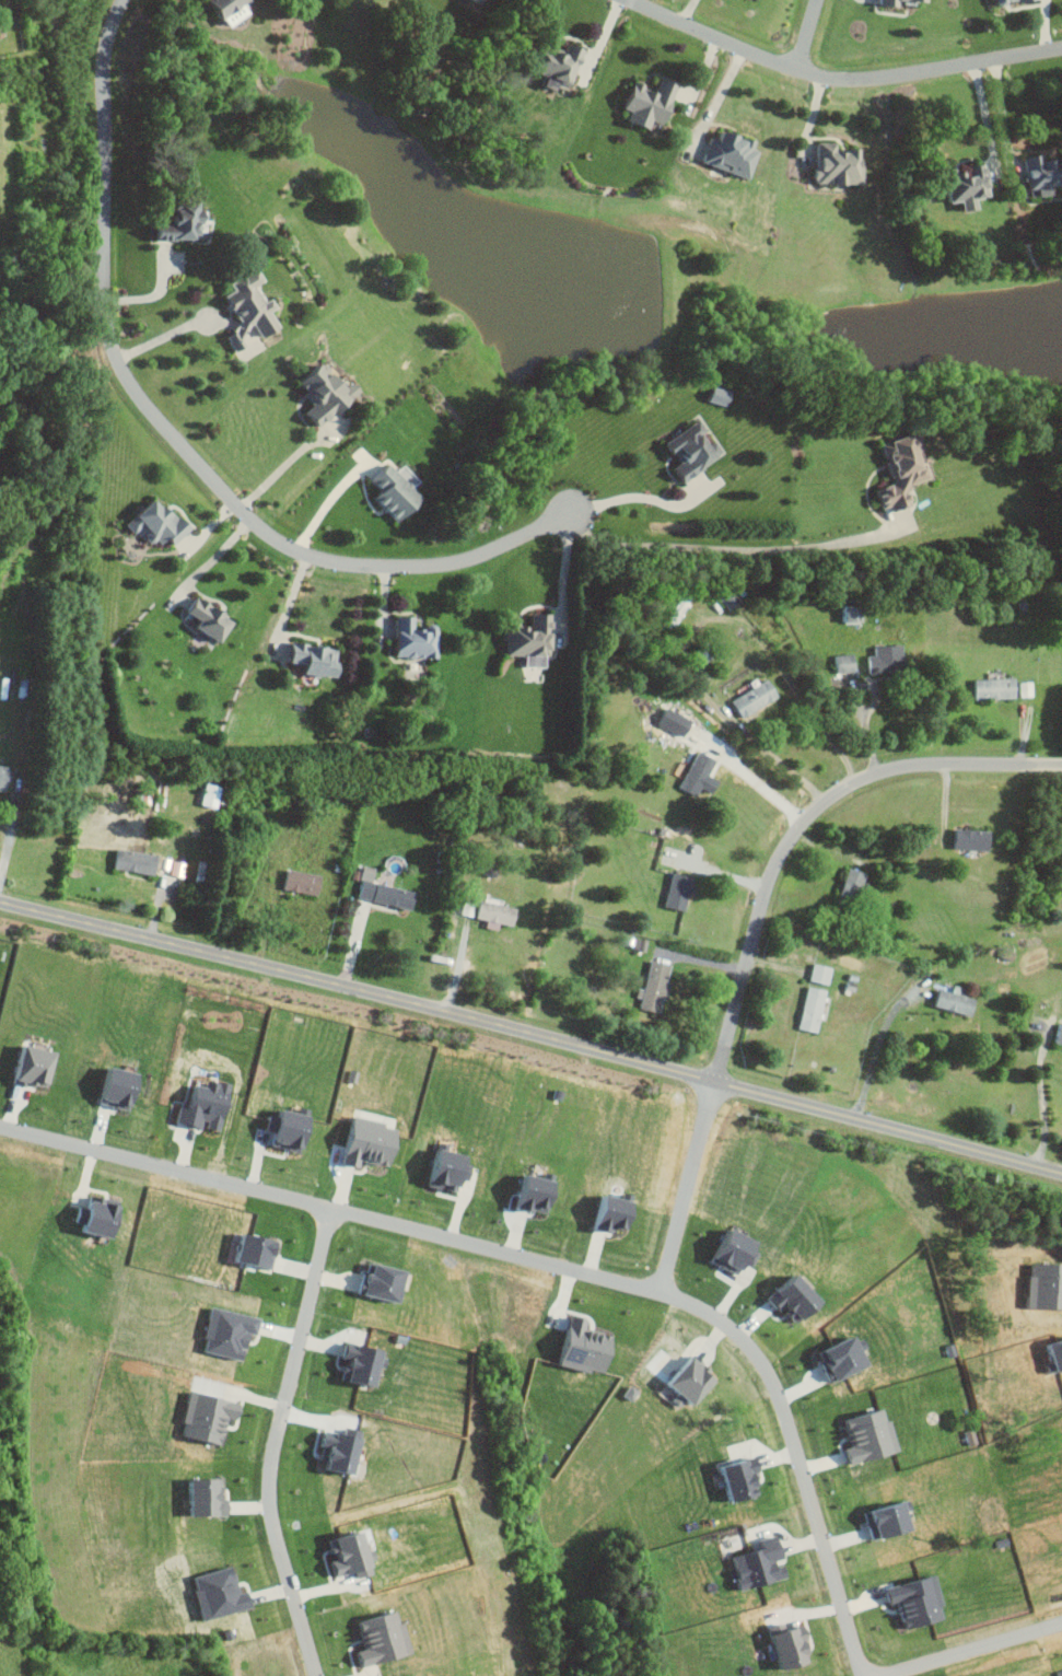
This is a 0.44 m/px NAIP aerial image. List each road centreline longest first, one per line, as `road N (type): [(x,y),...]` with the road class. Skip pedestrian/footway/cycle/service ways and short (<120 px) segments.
road 1 (residential): [(1061,1177),(0,905)]
road 2 (residential): [(569,521),(439,565),(328,562),(287,547),(240,508),(142,395),(112,325),(112,43),(125,0)]
road 3 (residential): [(714,1087),(663,1294),(0,1130)]
road 4 (residential): [(714,1087),(770,866),(809,811),(851,780),(892,767),(1061,765)]
road 5 (residential): [(335,1213),(270,1457),(267,1498),(317,1675)]
road 6 (residential): [(663,1294),(735,1329),(763,1362),(863,1675)]
road 7 (residential): [(638,0),(836,77),(1061,45)]
road 8 (residential): [(880,1675),(1061,1625)]

